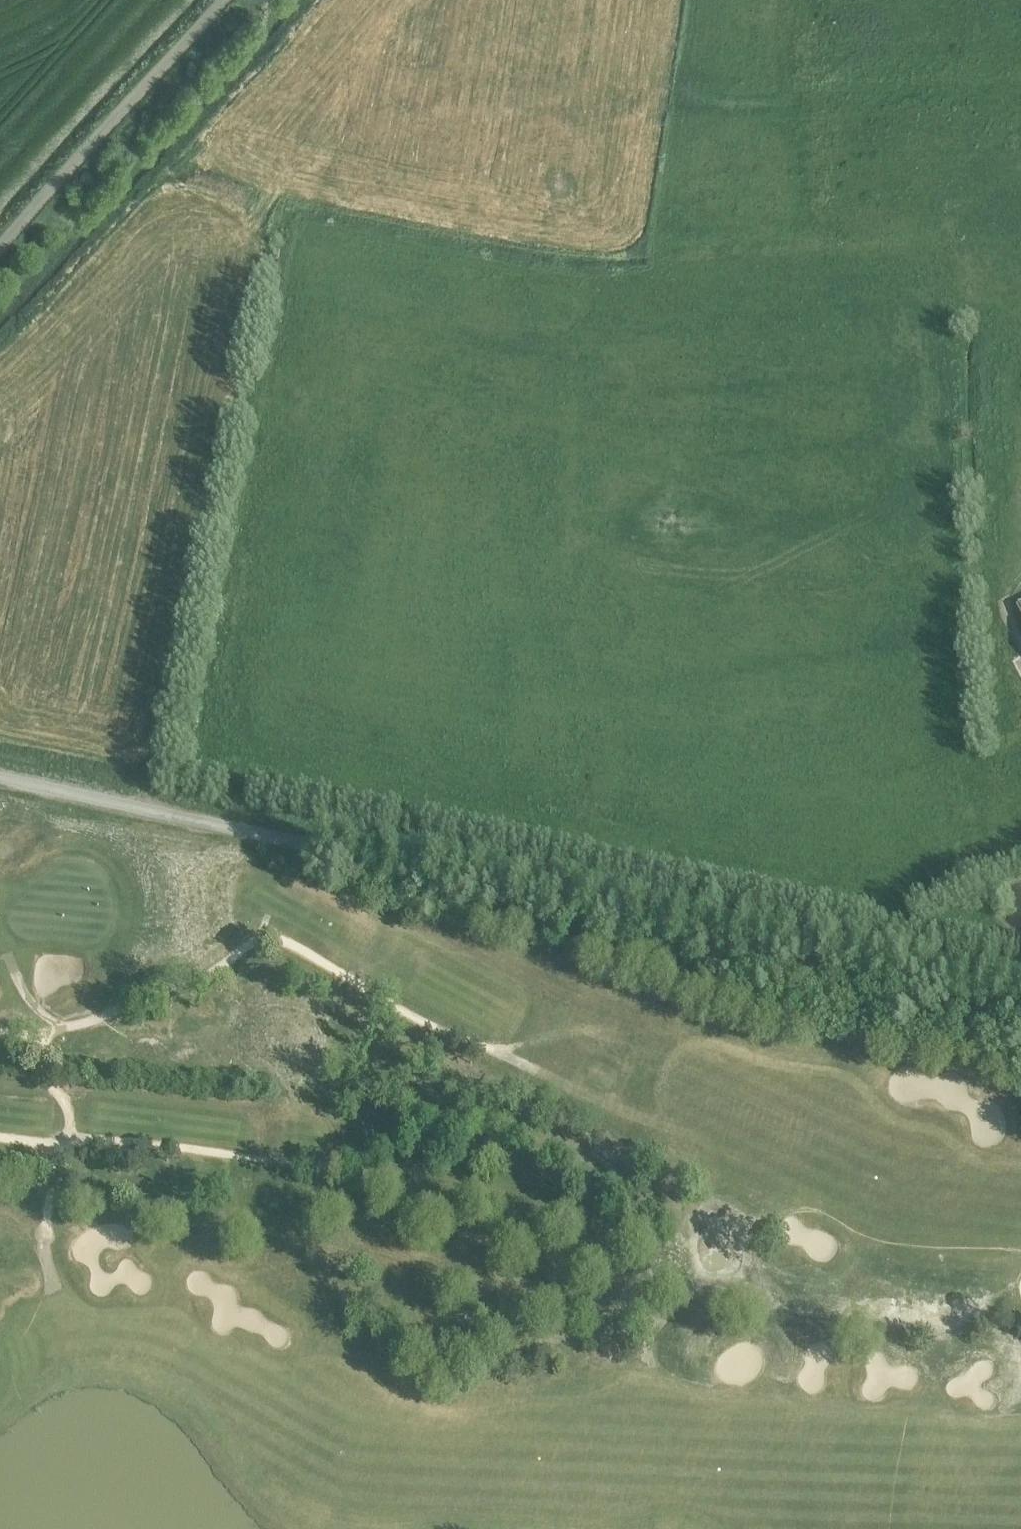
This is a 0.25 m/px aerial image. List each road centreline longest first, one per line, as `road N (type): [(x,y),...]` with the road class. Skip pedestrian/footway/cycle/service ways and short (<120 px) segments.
road 1 (unclassified): [(1018,1000),(0,779)]
road 2 (unclassified): [(222,0),(0,246)]

